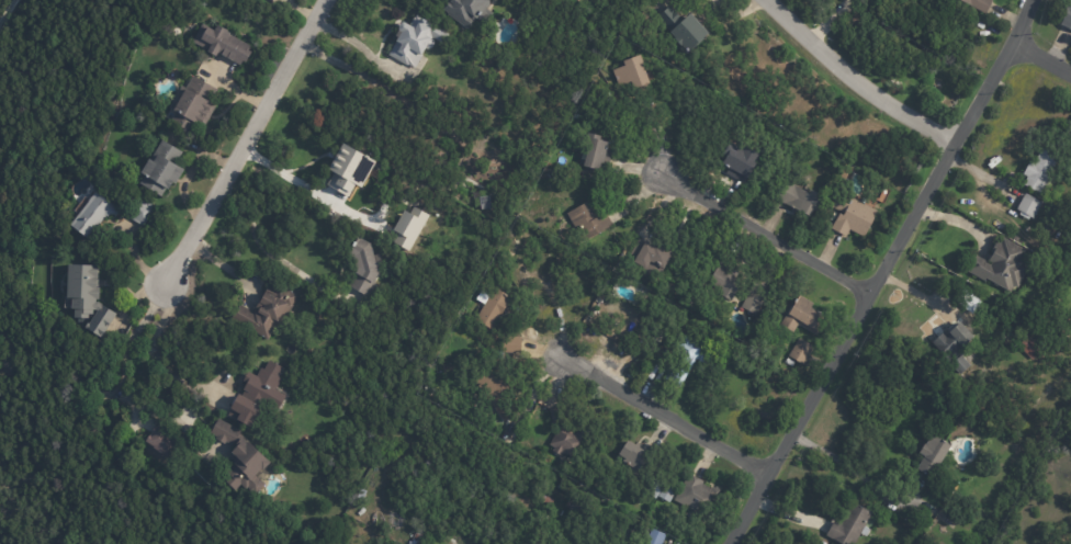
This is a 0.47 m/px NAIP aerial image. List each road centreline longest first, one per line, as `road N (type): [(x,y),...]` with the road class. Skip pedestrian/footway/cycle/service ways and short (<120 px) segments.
road 1 (residential): [(737,543),(1016,43),(1029,0)]
road 2 (residential): [(331,0),(164,284)]
road 3 (residential): [(775,474),(554,355)]
road 4 (residential): [(873,294),(655,170)]
road 5 (residential): [(959,145),(875,97),(770,0)]

